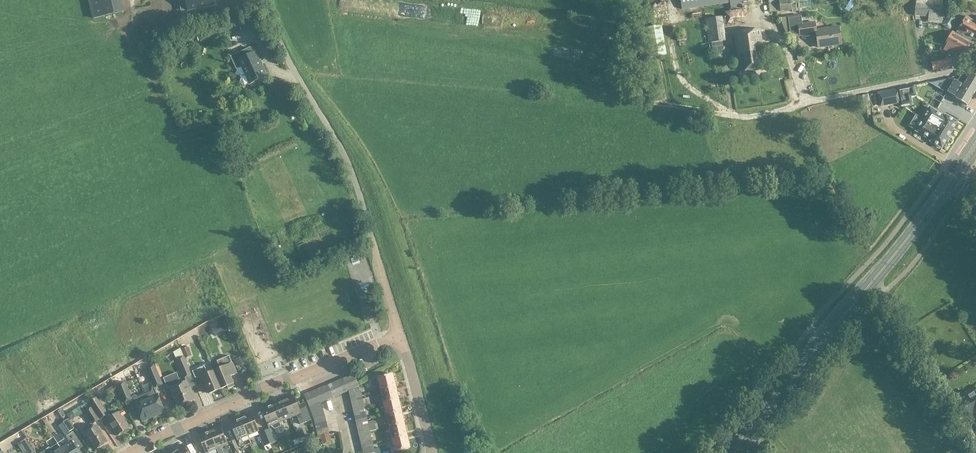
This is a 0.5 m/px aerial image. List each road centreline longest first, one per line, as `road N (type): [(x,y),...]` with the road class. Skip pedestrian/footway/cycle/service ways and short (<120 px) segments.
road 1 (residential): [(98,236),(234,184),(293,296),(376,255)]
road 2 (primary): [(730,452),(954,176)]
road 3 (residential): [(132,452),(401,334)]
road 4 (unclassified): [(376,255),(346,155),(264,0)]
road 5 (track): [(670,26),(686,86),(731,112),(606,93)]
road 6 (unclassified): [(433,452),(401,334)]
road 7 (residential): [(98,236),(152,344)]

